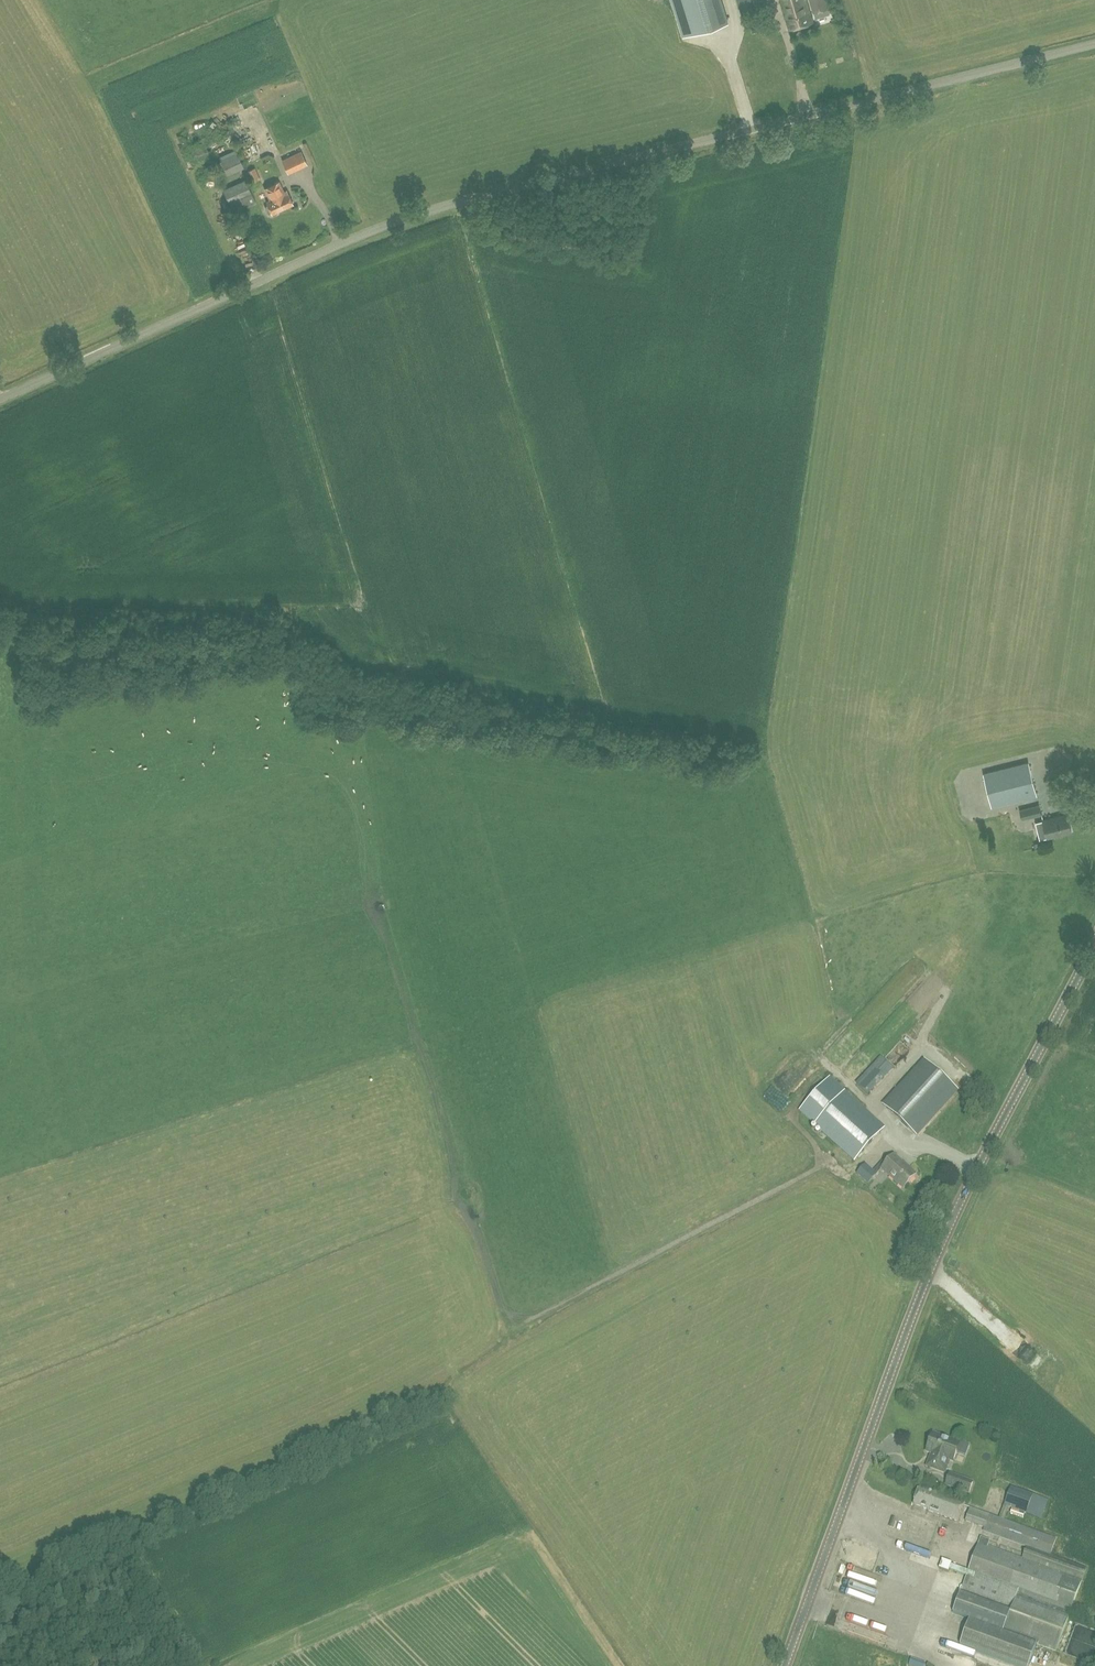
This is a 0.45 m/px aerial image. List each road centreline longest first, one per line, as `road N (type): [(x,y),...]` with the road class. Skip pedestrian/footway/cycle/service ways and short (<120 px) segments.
road 1 (unclassified): [(0,402),(374,232),(1094,46)]
road 2 (tertiary): [(785,1665),(947,1234),(1094,946)]

